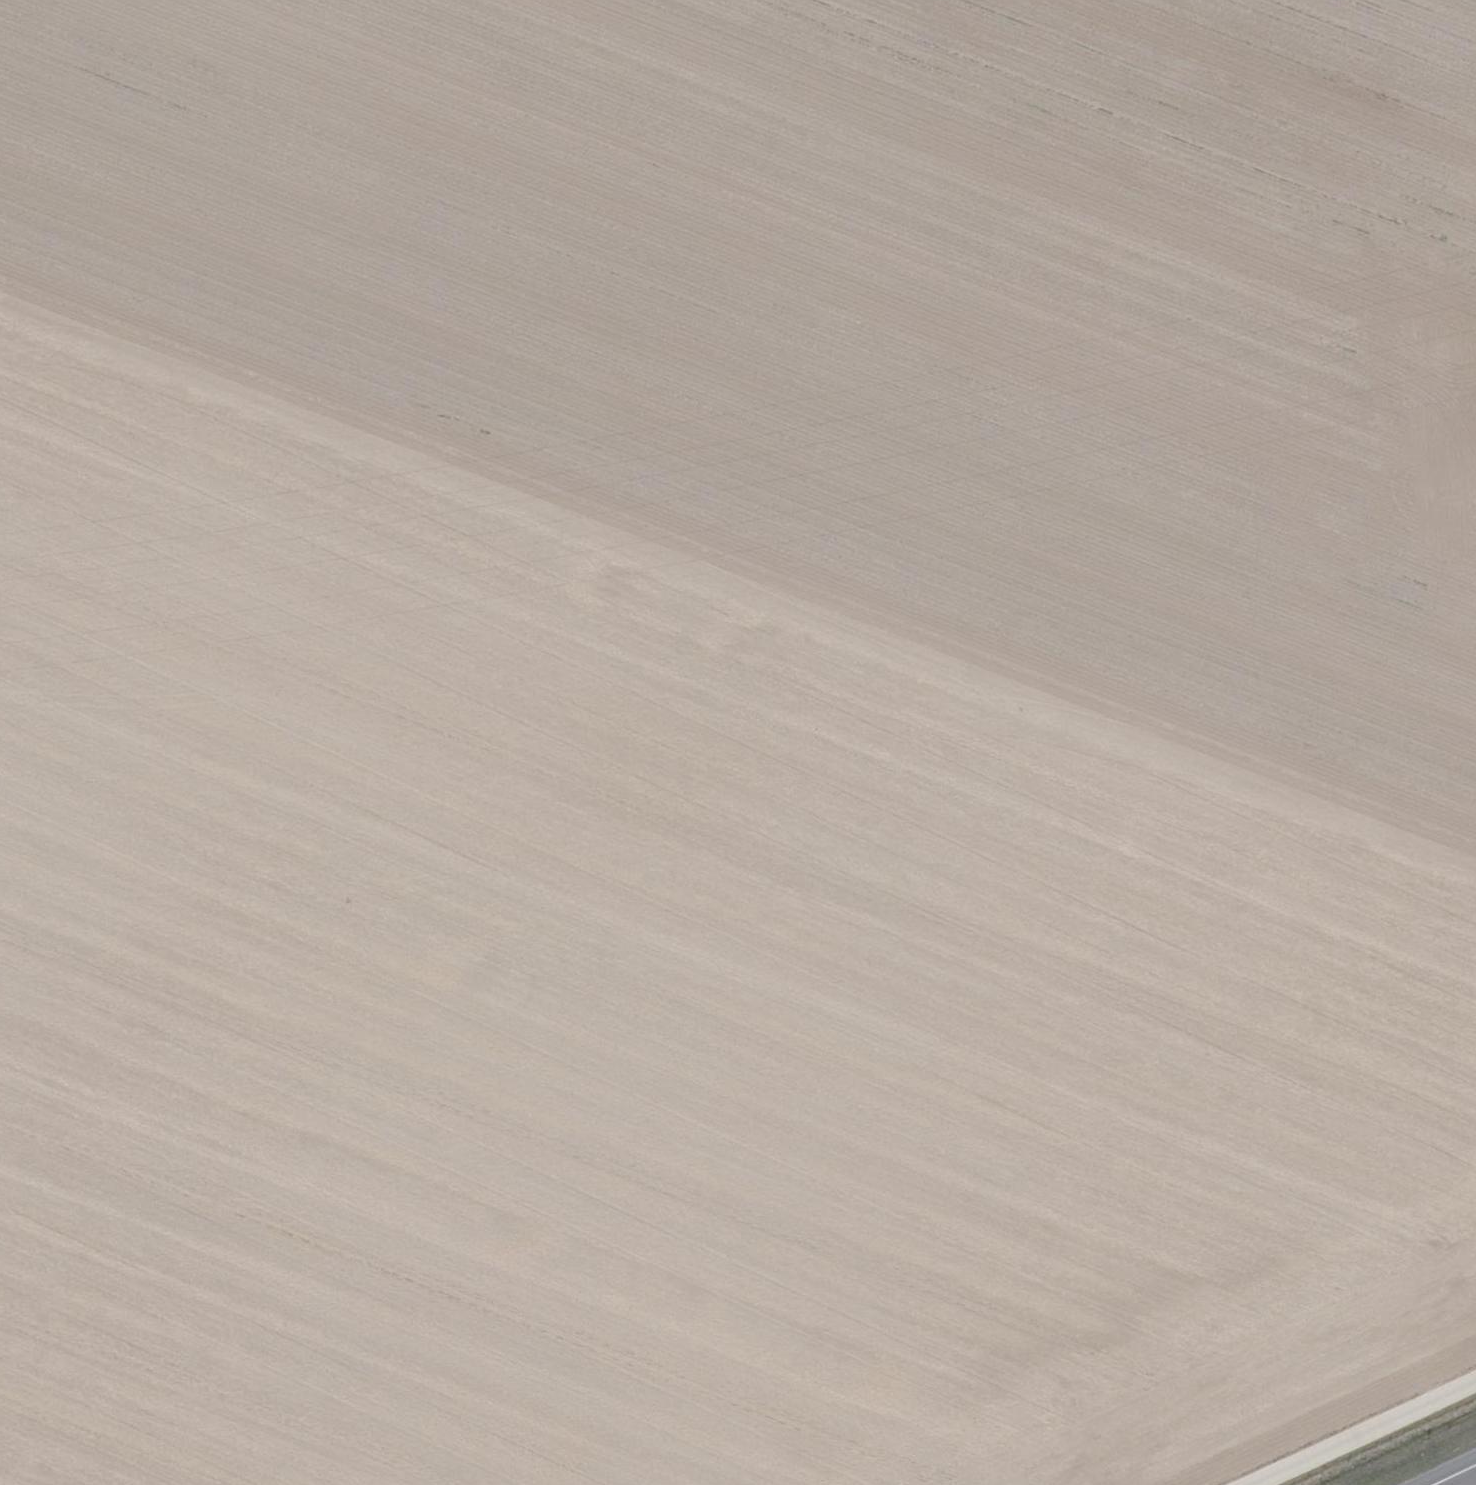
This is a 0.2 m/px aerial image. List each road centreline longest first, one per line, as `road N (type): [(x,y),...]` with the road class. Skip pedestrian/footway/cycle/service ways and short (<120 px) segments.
road 1 (track): [(1236,1484),(1475,1372)]

